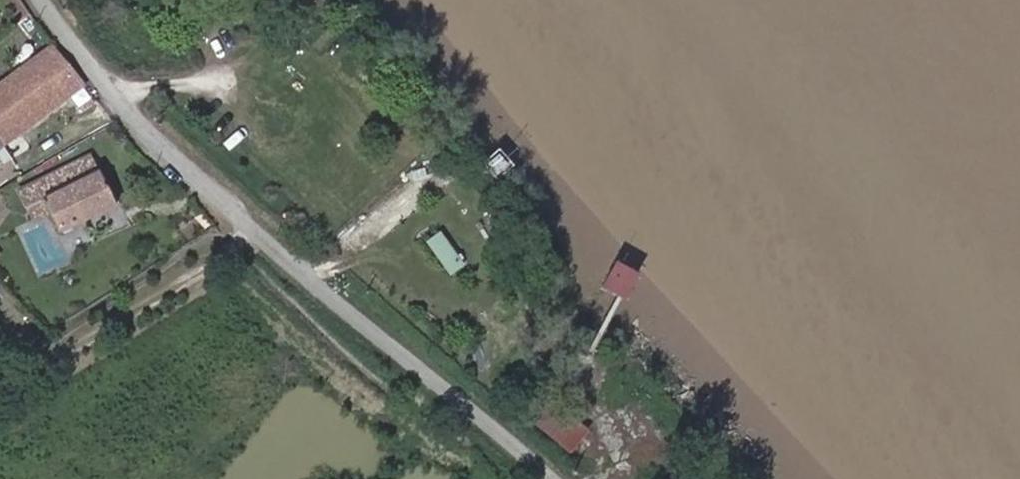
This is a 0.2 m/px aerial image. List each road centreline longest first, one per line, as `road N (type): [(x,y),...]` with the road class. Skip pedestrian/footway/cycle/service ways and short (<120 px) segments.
road 1 (unclassified): [(48,0),(135,122),(557,478)]

